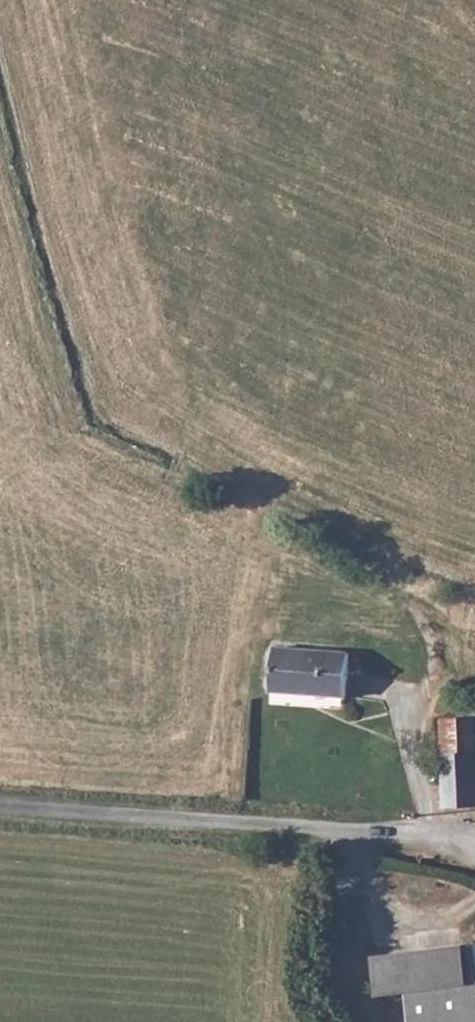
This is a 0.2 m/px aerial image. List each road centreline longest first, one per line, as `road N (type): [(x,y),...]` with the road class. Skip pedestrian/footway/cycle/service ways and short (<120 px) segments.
road 1 (unclassified): [(474,834),(0,809)]

